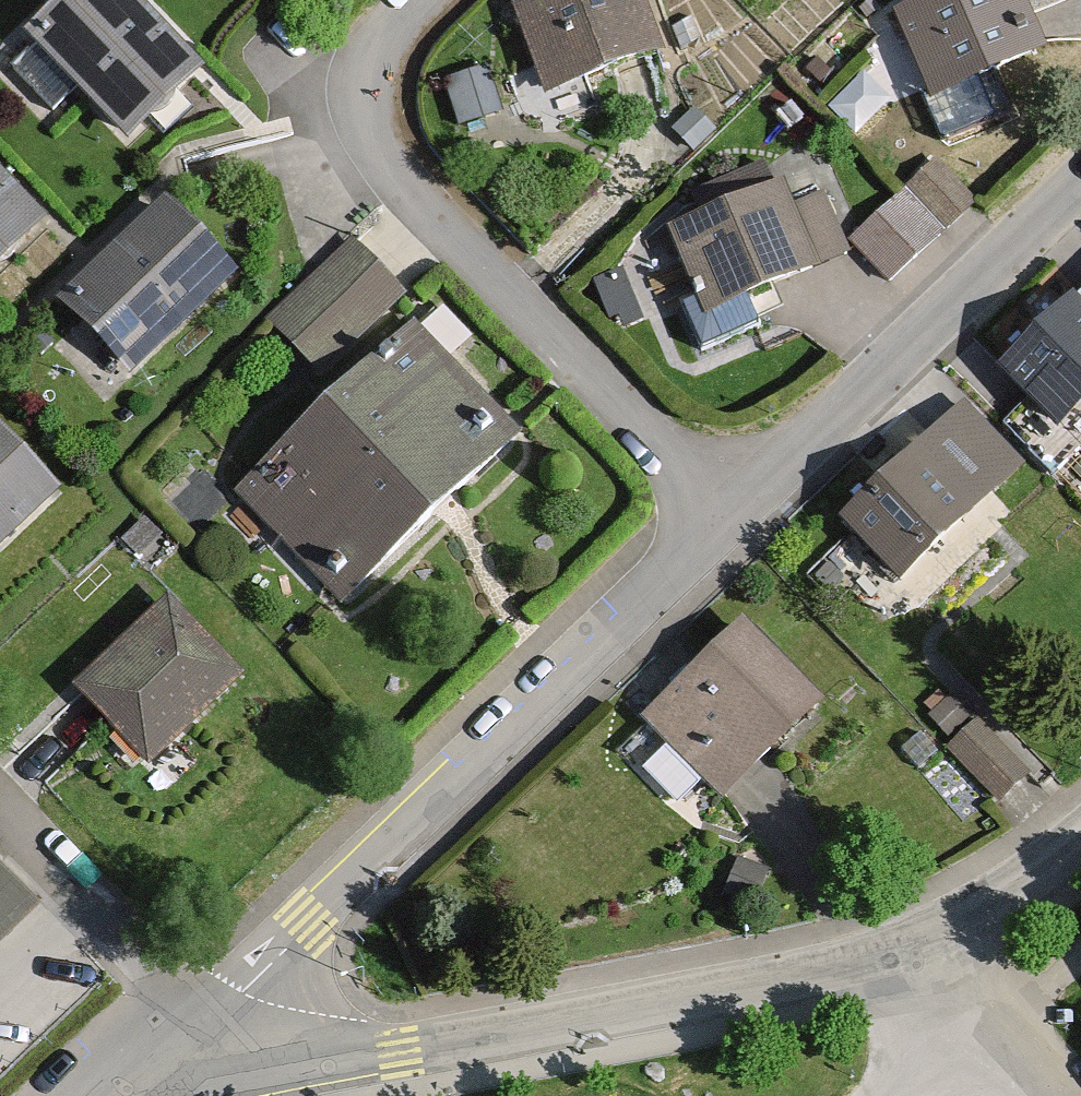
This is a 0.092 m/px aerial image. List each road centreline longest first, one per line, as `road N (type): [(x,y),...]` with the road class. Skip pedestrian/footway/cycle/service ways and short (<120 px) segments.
road 1 (residential): [(1080,835),(1029,881),(901,960),(398,1056),(192,1031)]
road 2 (residential): [(192,1031),(716,532)]
road 3 (residential): [(411,0),(384,26),(360,81),(368,144),(716,532)]
road 4 (residential): [(716,532),(1080,173)]

